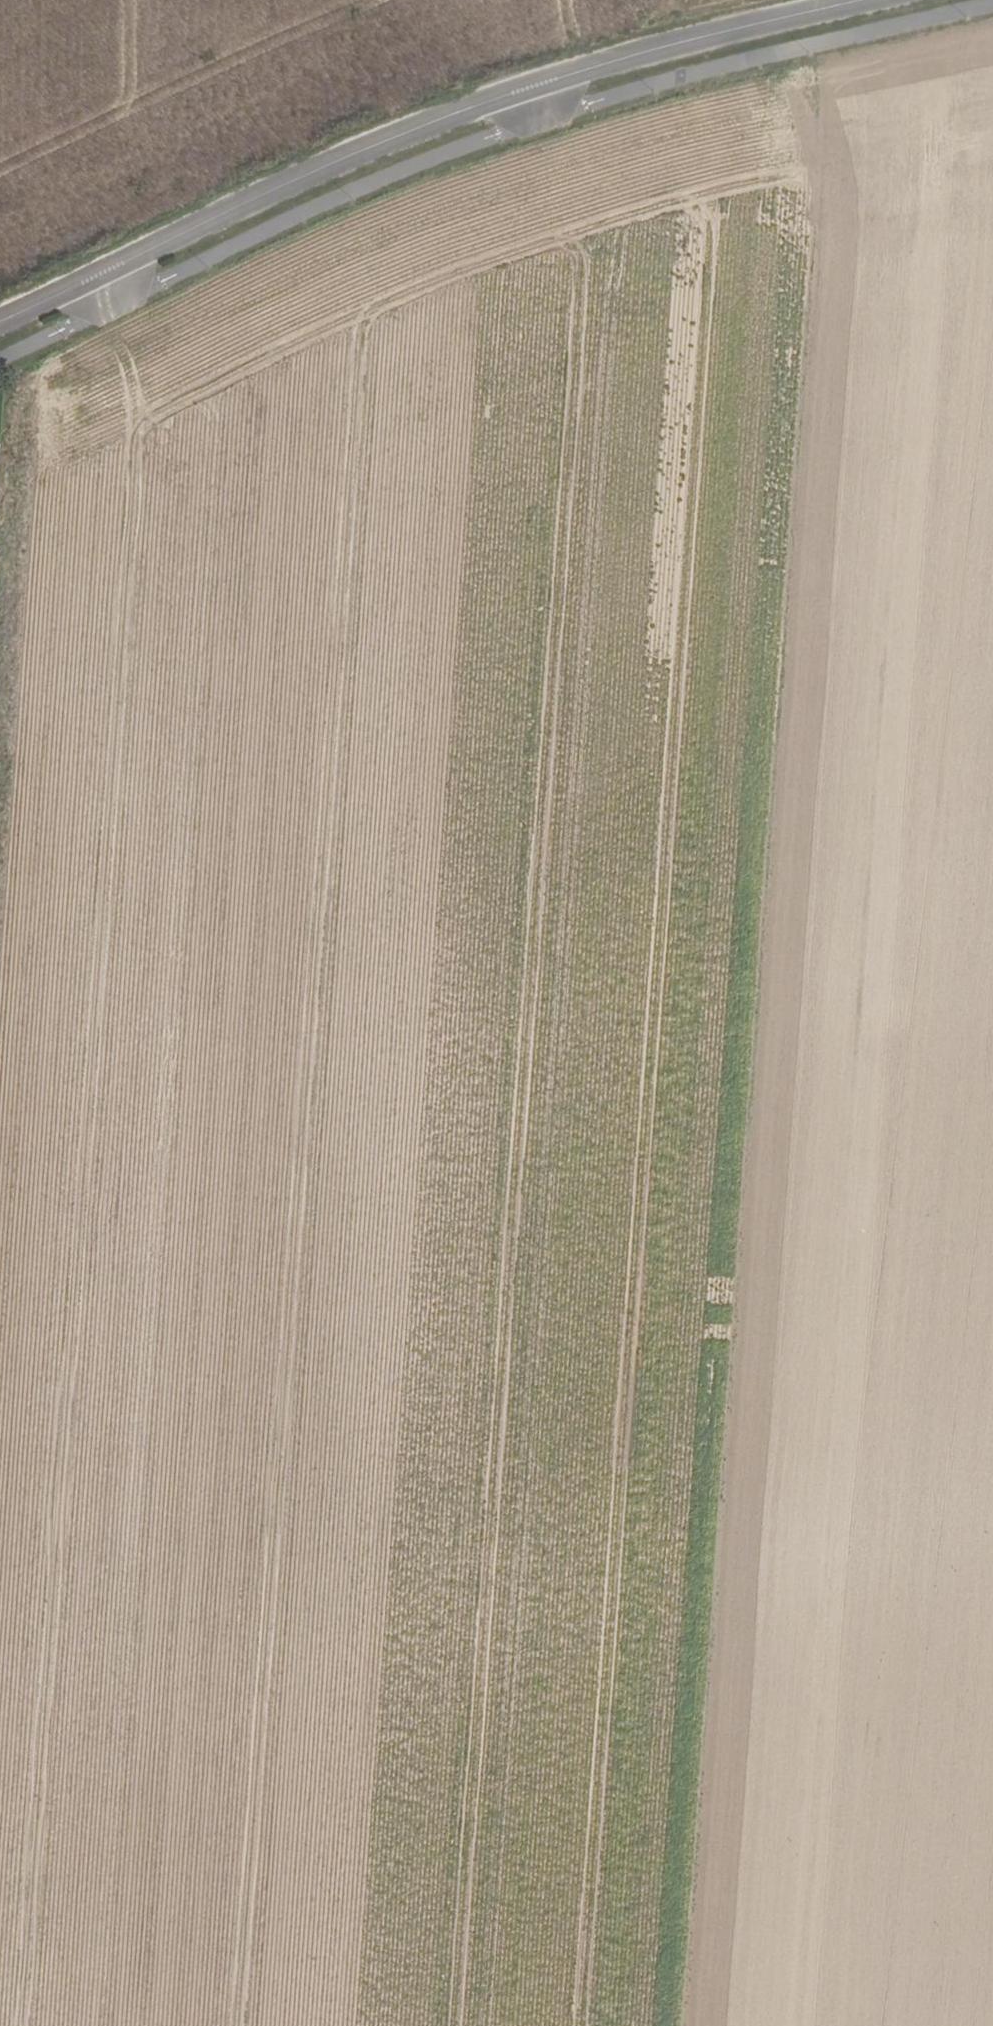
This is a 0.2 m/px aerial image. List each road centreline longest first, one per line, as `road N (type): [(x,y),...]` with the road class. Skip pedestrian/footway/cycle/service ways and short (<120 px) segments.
road 1 (tertiary): [(870,0),(532,87),(282,188),(0,321)]

